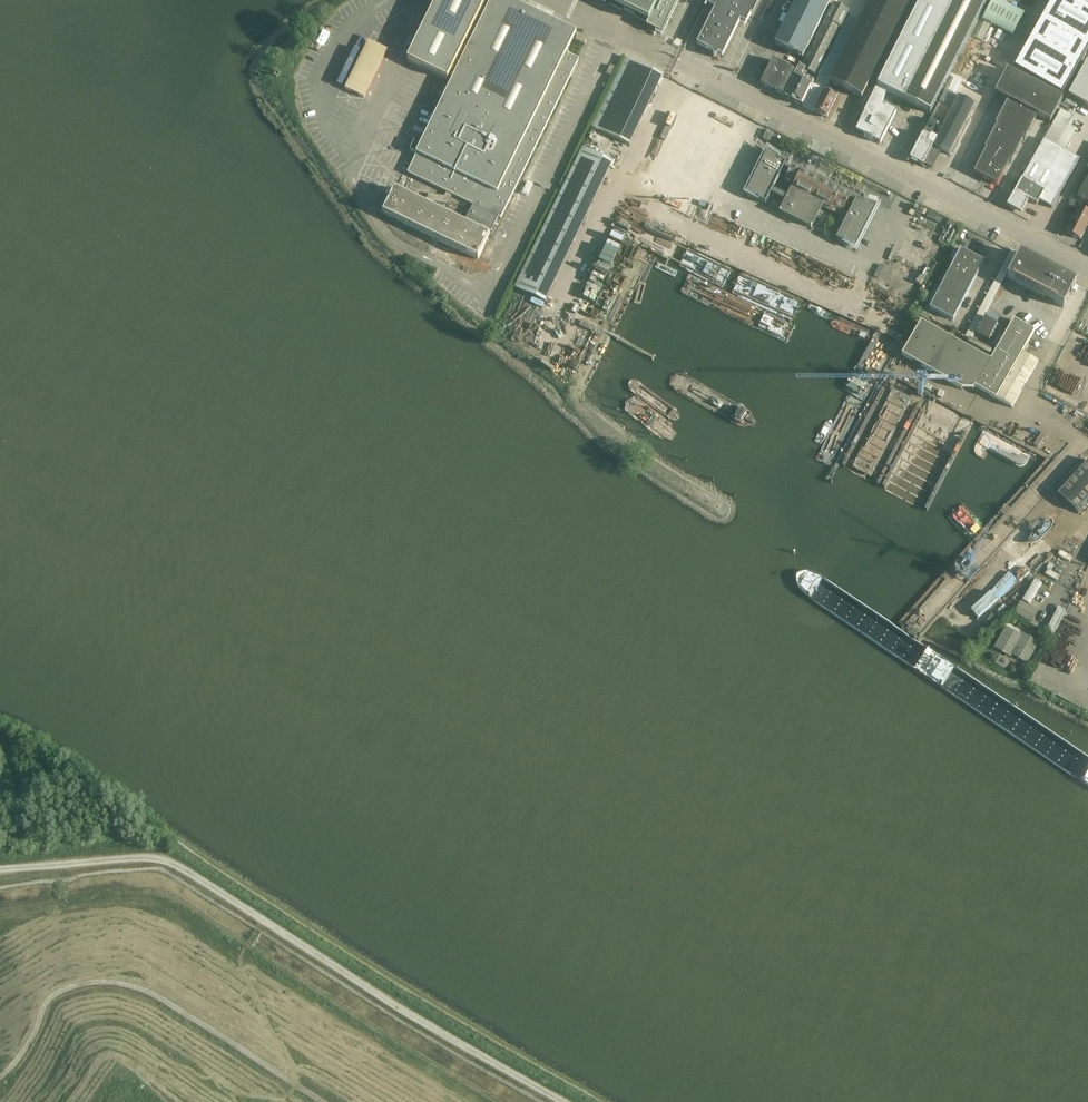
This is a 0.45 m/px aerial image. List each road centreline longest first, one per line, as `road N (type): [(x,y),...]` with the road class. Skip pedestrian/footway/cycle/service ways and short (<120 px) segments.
road 1 (unclassified): [(1087,270),(683,61)]
road 2 (track): [(0,1079),(31,1045),(49,1000),(92,983),(159,998),(320,1101)]

